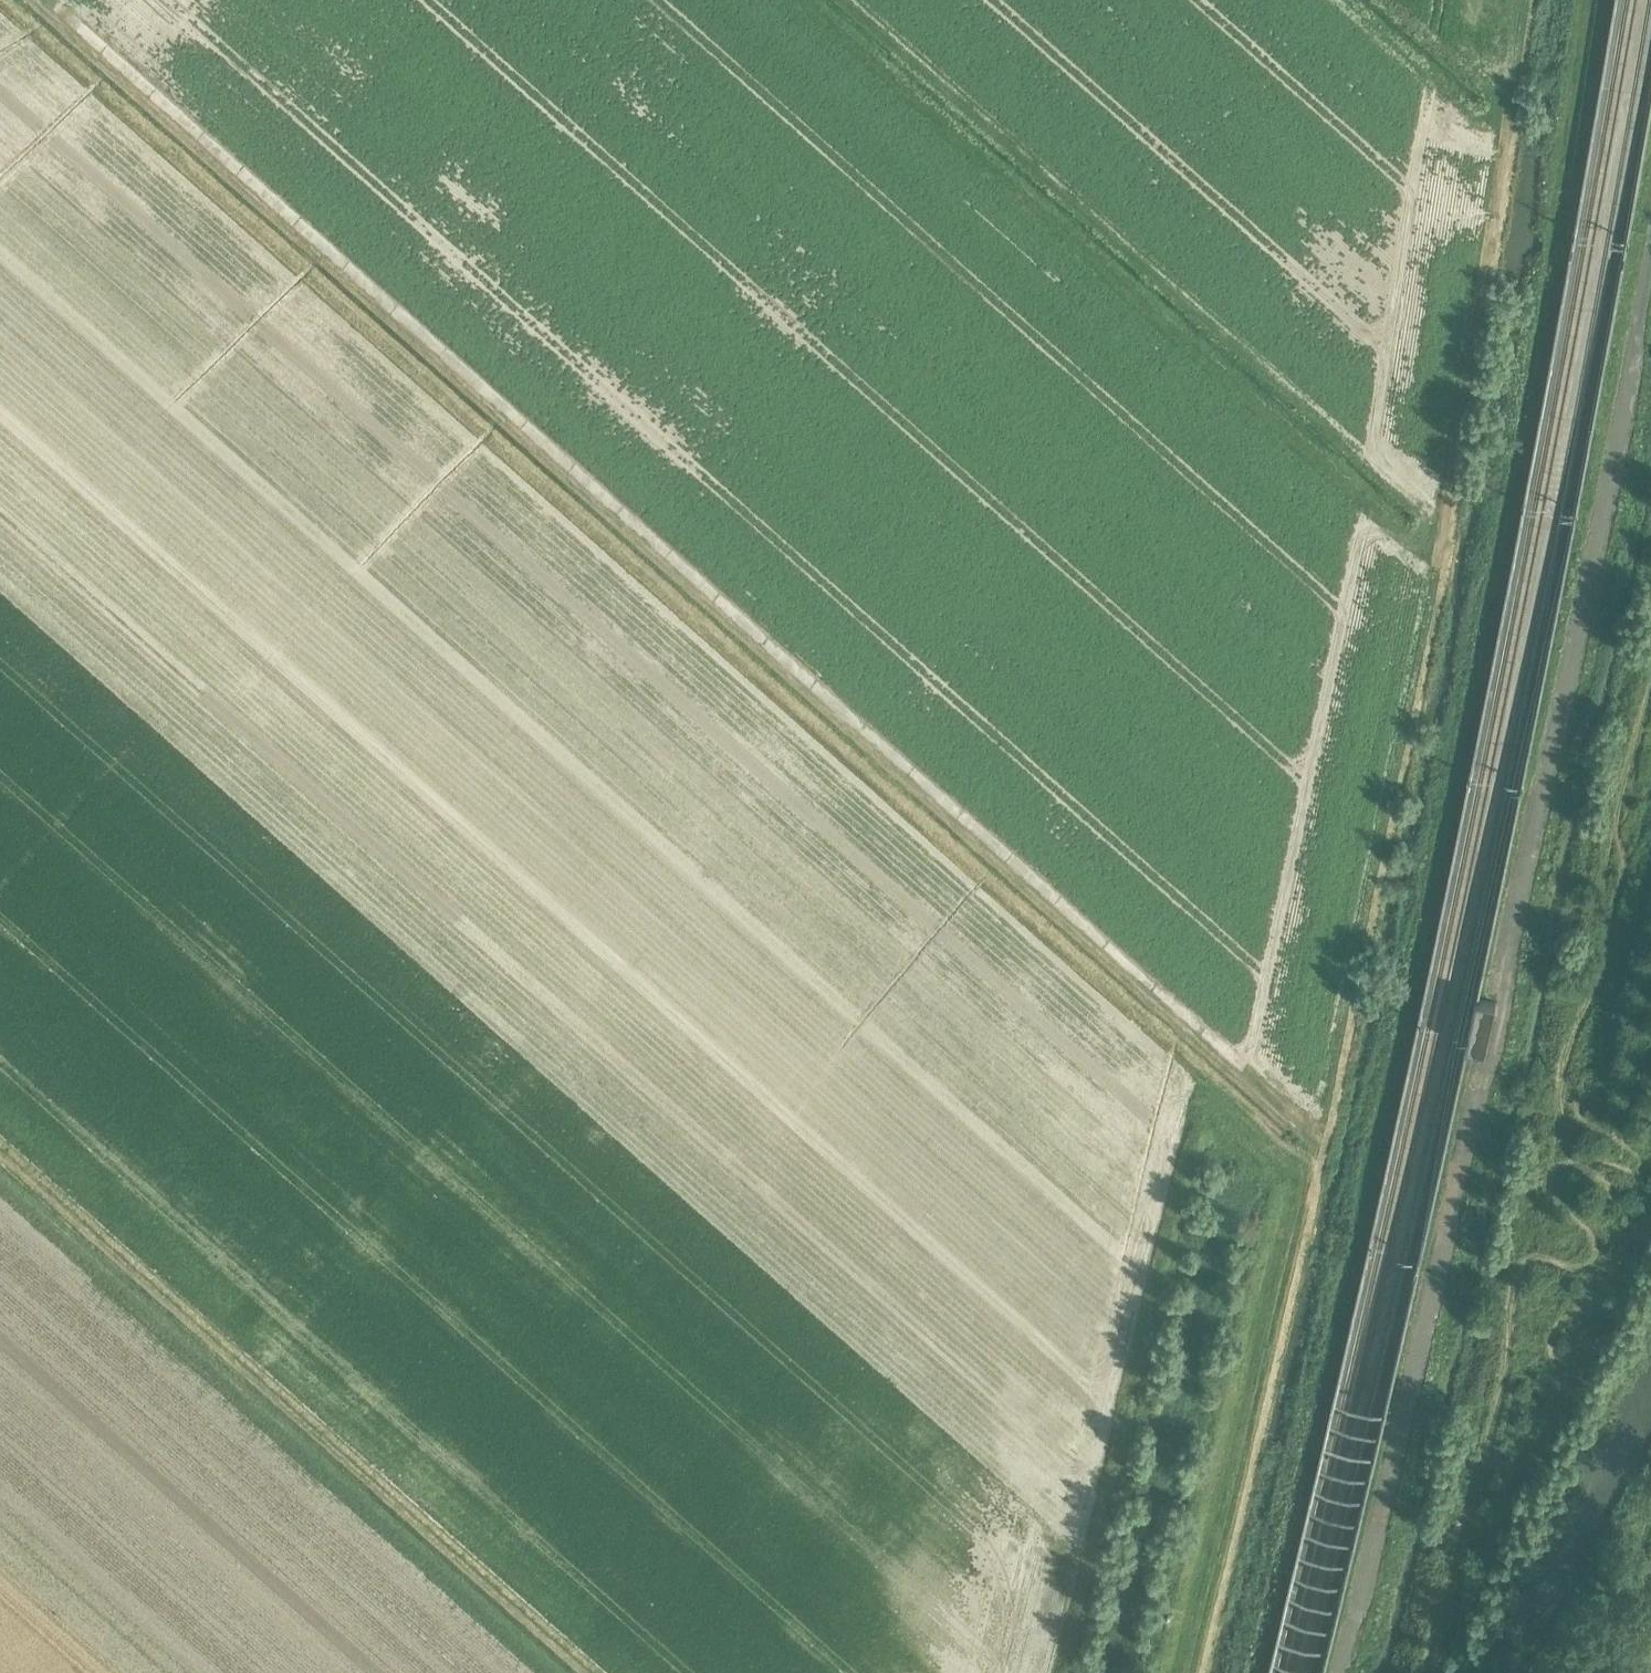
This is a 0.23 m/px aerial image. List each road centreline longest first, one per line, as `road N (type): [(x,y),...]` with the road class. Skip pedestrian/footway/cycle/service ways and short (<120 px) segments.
road 1 (track): [(1579,1672),(1650,1521)]

